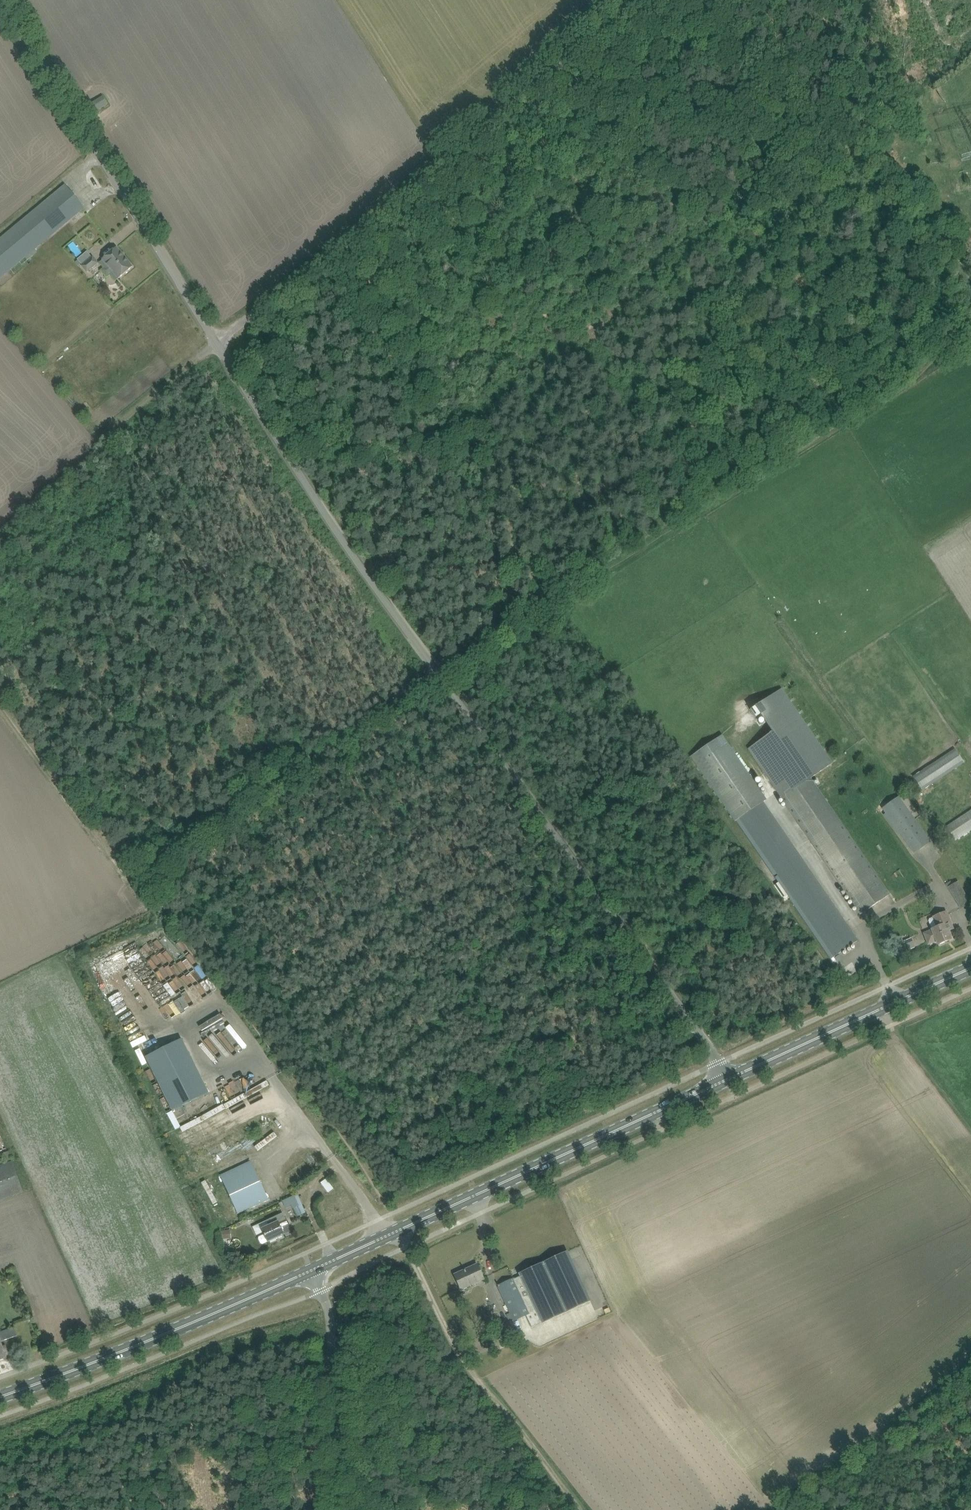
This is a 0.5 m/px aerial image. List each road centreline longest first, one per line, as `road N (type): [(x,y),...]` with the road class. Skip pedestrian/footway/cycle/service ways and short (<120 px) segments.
road 1 (unclassified): [(727,1078),(380,587),(222,343)]
road 2 (unclassified): [(222,343),(651,0)]
road 3 (primary): [(313,1271),(727,1078)]
road 4 (unclassified): [(222,343),(4,0)]
road 5 (primary): [(0,1396),(313,1271)]
road 6 (track): [(581,1509),(453,1337),(399,1231)]
road 7 (track): [(704,502),(970,332)]
road 8 (track): [(439,670),(704,502)]
road 9 (primary): [(727,1078),(970,968)]
road 10 (track): [(428,677),(233,809)]
road 11 (unclassified): [(335,1509),(331,1326),(323,1290)]
road 12 (track): [(132,879),(0,709)]
road 13 (track): [(222,343),(104,444)]
road 14 (track): [(970,1132),(884,1007)]
road 15 (track): [(233,809),(132,879)]

